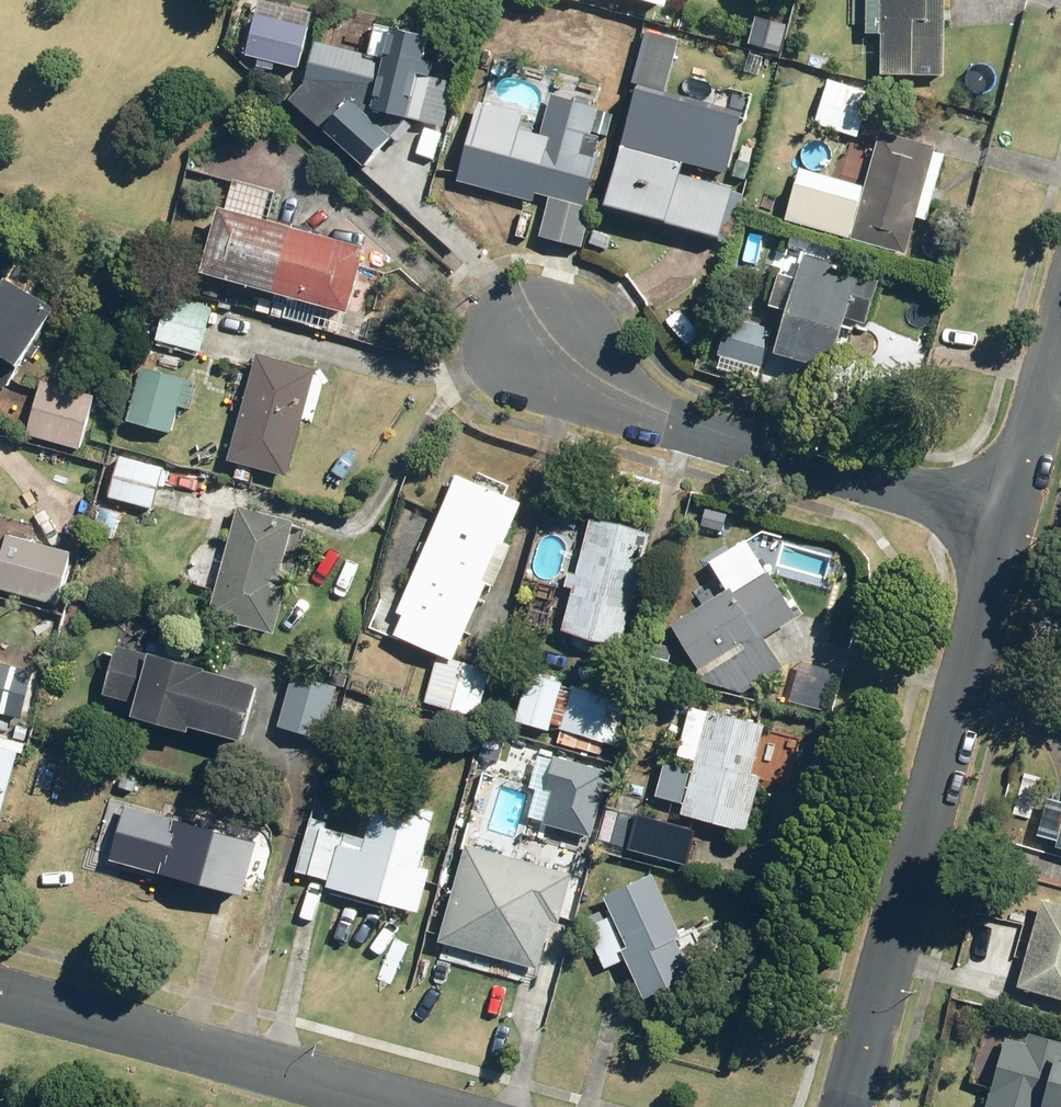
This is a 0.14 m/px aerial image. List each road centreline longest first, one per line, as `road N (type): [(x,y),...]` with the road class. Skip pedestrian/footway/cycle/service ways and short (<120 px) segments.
road 1 (residential): [(1008,516),(851,1106)]
road 2 (residential): [(1008,516),(659,420),(552,348)]
road 3 (residential): [(0,992),(422,1106)]
road 4 (residential): [(1060,333),(1008,516)]

